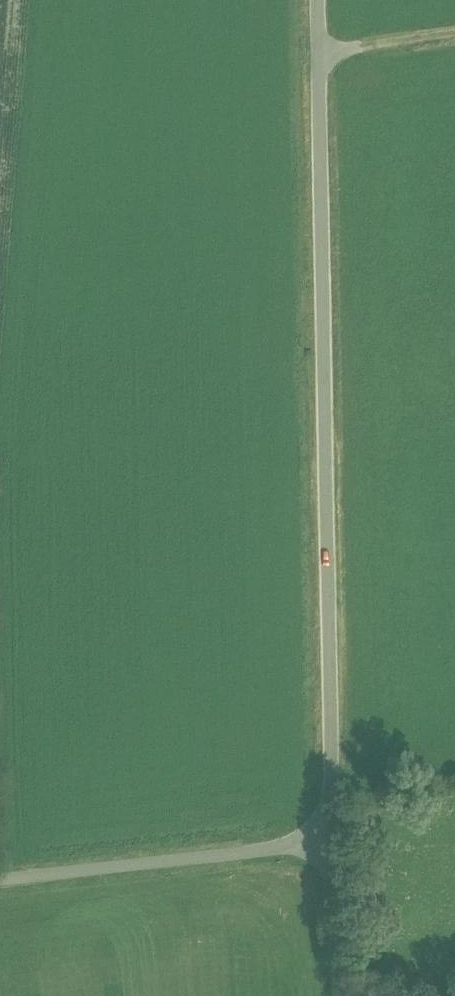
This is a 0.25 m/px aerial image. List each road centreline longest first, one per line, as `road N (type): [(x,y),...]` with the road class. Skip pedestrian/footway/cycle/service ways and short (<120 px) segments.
road 1 (unclassified): [(333,841),(322,0)]
road 2 (unclassified): [(0,878),(333,841)]
road 3 (unclassified): [(341,995),(333,841)]
road 4 (track): [(454,40),(324,63)]

